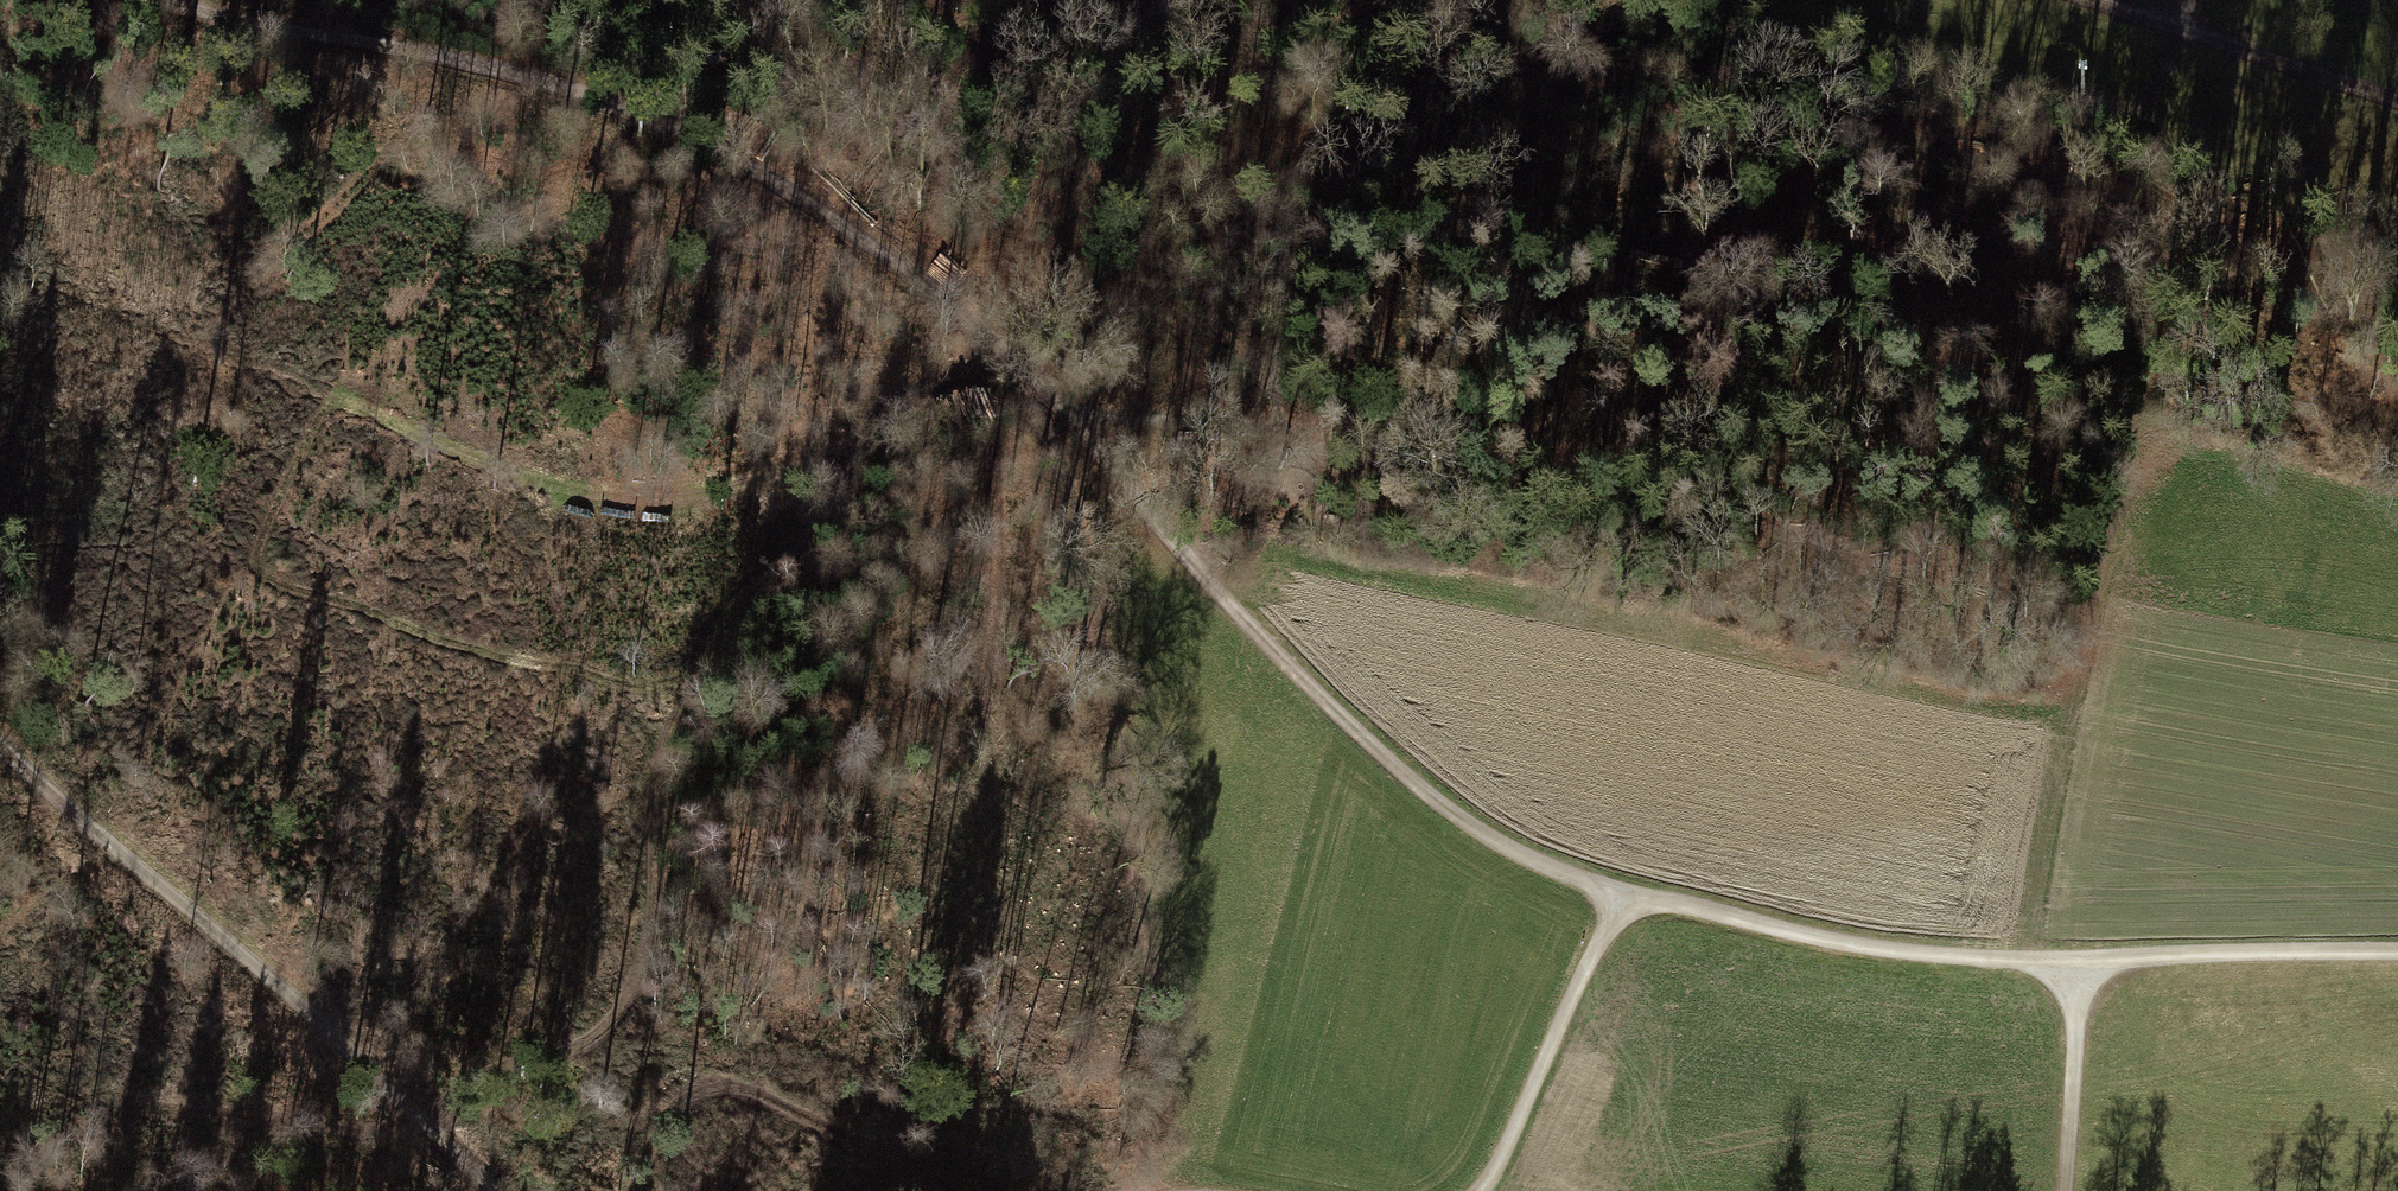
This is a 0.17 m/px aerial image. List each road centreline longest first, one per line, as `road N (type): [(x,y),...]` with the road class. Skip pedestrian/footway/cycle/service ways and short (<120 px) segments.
road 1 (track): [(1056,405),(1159,528),(1396,766),(1466,822),(1540,861),(1625,892),(1920,951),(2082,958),(2397,951)]
road 2 (track): [(419,1117),(490,1072),(587,1043),(617,1017),(650,939),(658,783),(670,731),(898,403),(941,378),(1008,358)]
road 3 (track): [(167,0),(491,66),(608,101),(729,150),(889,252),(1056,405)]
road 4 (track): [(1297,179),(1893,336),(2075,390),(2139,419)]
road 5 (track): [(866,445),(697,495),(631,499),(556,487),(63,282)]
road 6 (track): [(1127,1190),(1152,1043),(1148,959),(1078,532),(1025,372)]
road 7 (track): [(496,1190),(274,981),(0,740)]
road 8 (track): [(2187,28),(2147,102),(2073,182),(2042,183),(1871,135),(1809,194),(1792,238),(1738,295)]
road 9 (track): [(1398,29),(1834,170)]
road 10 (track): [(1478,1190),(1511,1140),(1625,892)]
road 11 (track): [(2397,97),(2100,0)]
road 12 (track): [(1056,405),(1250,430),(1355,424)]
road 13 (track): [(2082,958),(2064,1190)]
road 14 (track): [(1416,0),(1331,112),(1297,179)]

